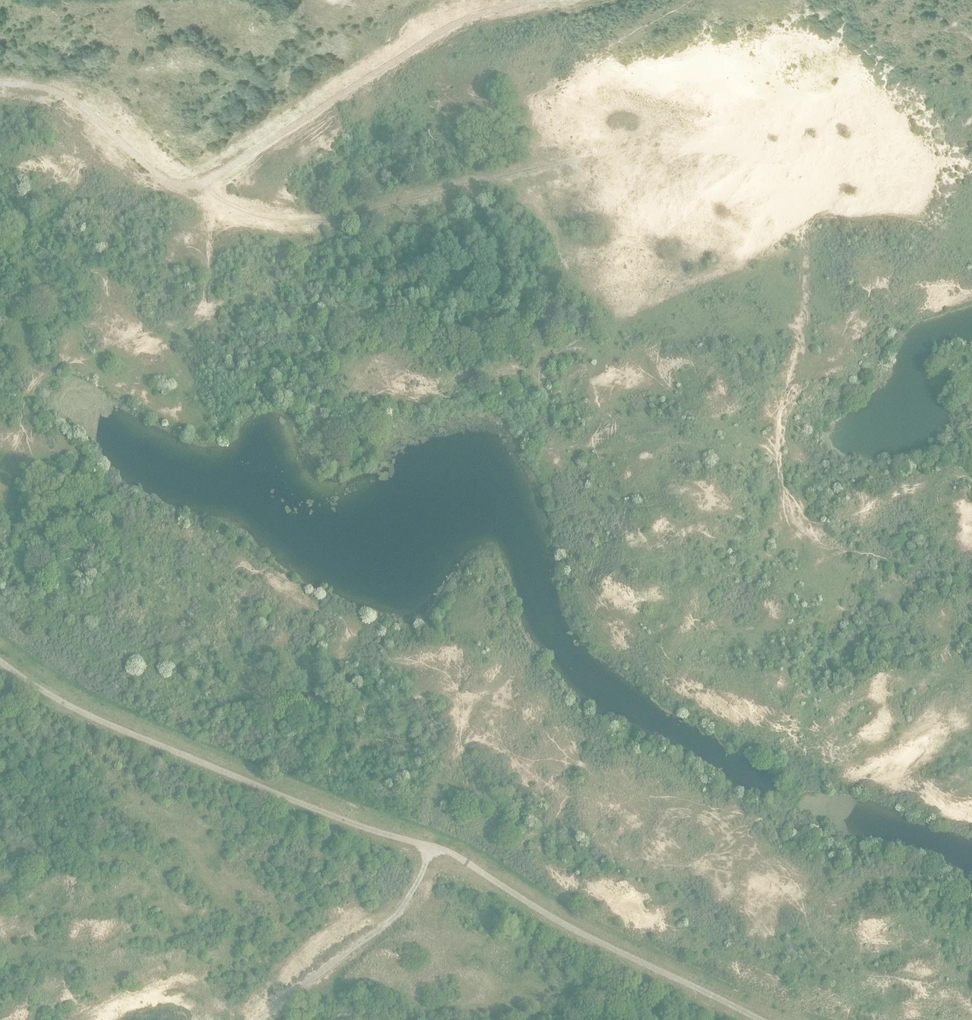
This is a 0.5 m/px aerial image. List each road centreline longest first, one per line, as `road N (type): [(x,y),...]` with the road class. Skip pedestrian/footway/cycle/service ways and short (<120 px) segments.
road 1 (track): [(971,579),(836,550),(802,526),(785,498),(778,416),(803,317),(806,237),(835,126),(822,104),(796,104),(651,154),(520,171),(332,219),(272,222),(194,187)]
road 2 (track): [(0,662),(64,704),(366,829),(442,850),(565,926),(761,1019)]
road 3 (track): [(194,187),(440,35),(482,15),(549,0)]
road 4 (track): [(214,198),(196,319),(177,339),(117,339),(92,358),(50,367),(22,406),(0,472)]
road 5 (track): [(256,1019),(396,916),(430,845)]
road 6 (track): [(194,187),(167,182),(74,99),(0,87)]
road 7 (track): [(95,1019),(149,991),(180,987),(244,1019)]

